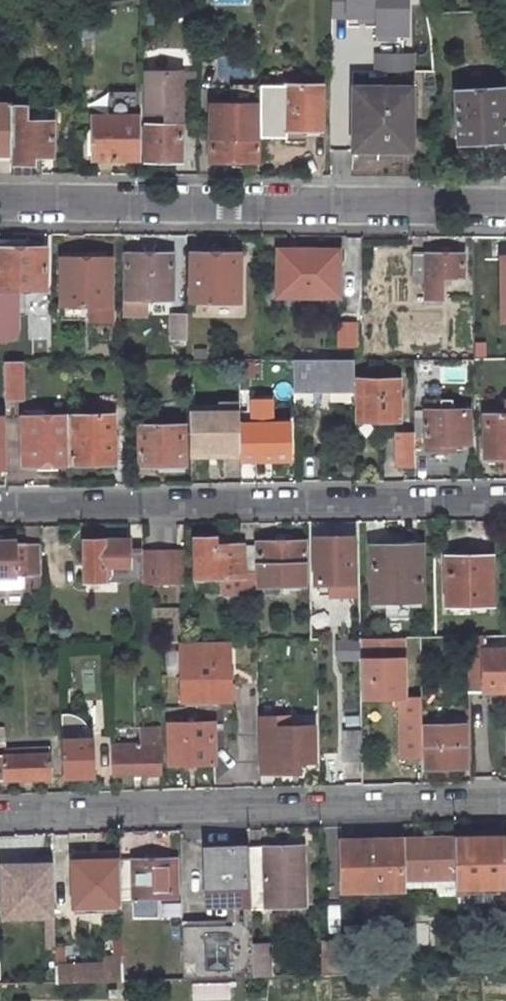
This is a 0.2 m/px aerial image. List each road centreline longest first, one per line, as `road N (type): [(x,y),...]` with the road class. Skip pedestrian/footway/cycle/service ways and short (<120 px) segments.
road 1 (residential): [(0,816),(505,803)]
road 2 (residential): [(505,497),(0,507)]
road 3 (residential): [(0,197),(505,202)]

